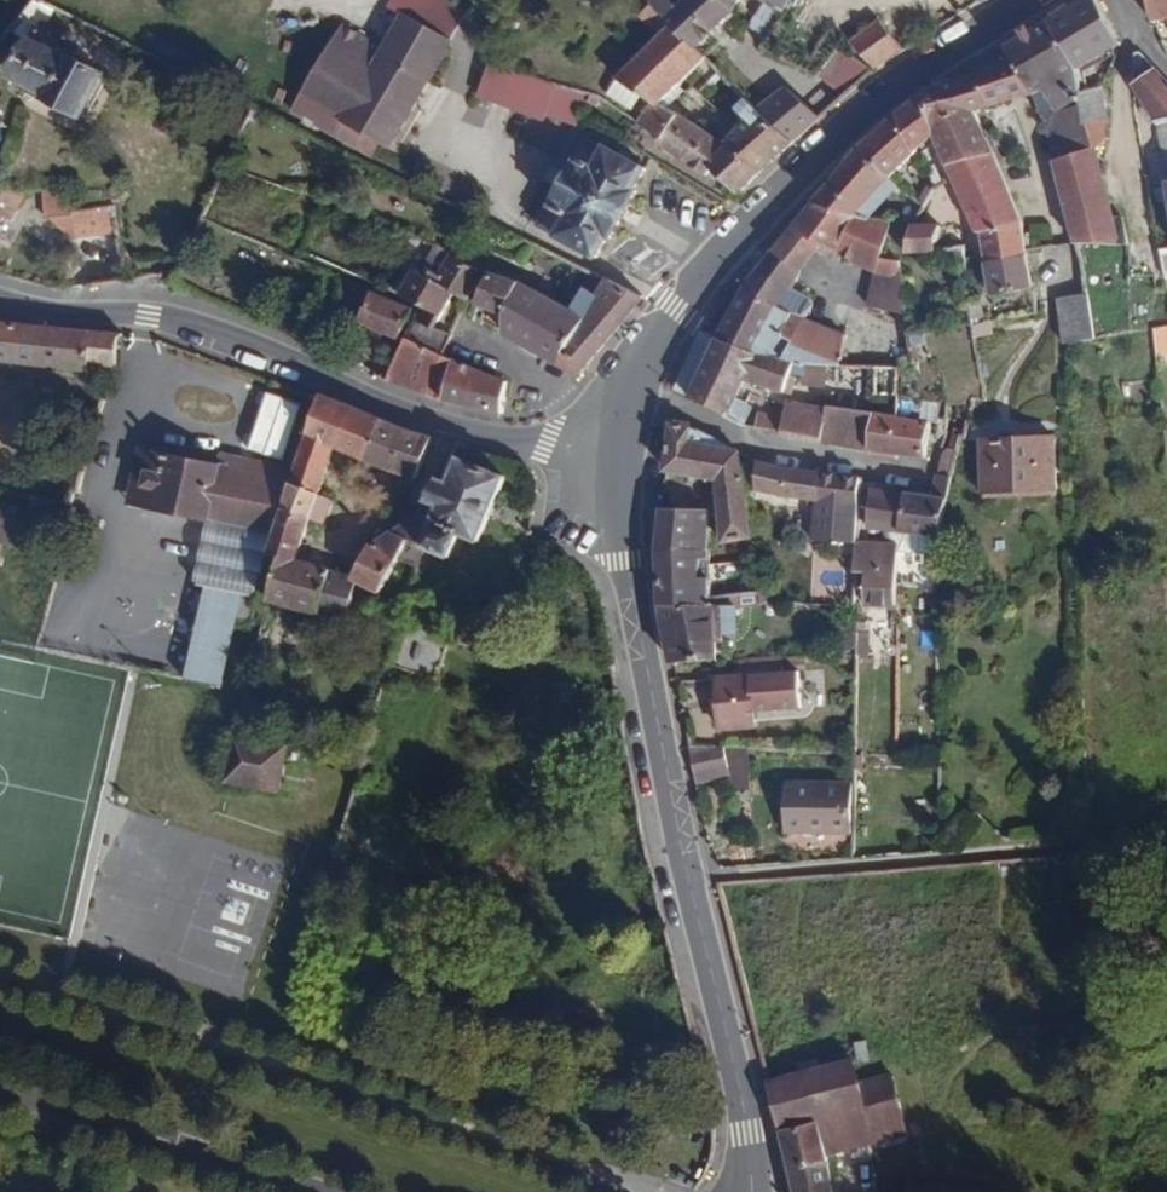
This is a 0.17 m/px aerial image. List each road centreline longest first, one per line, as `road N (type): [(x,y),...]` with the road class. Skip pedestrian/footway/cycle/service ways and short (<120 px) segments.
road 1 (secondary): [(620,456),(627,561),(748,1135),(751,1191)]
road 2 (residential): [(620,456),(545,449),(408,415),(215,329),(0,301)]
road 3 (secondary): [(1034,0),(880,101),(746,231),(642,367),(620,456)]
road 4 (track): [(690,878),(1092,845),(1166,809)]
road 5 (residential): [(297,1191),(0,1095)]

